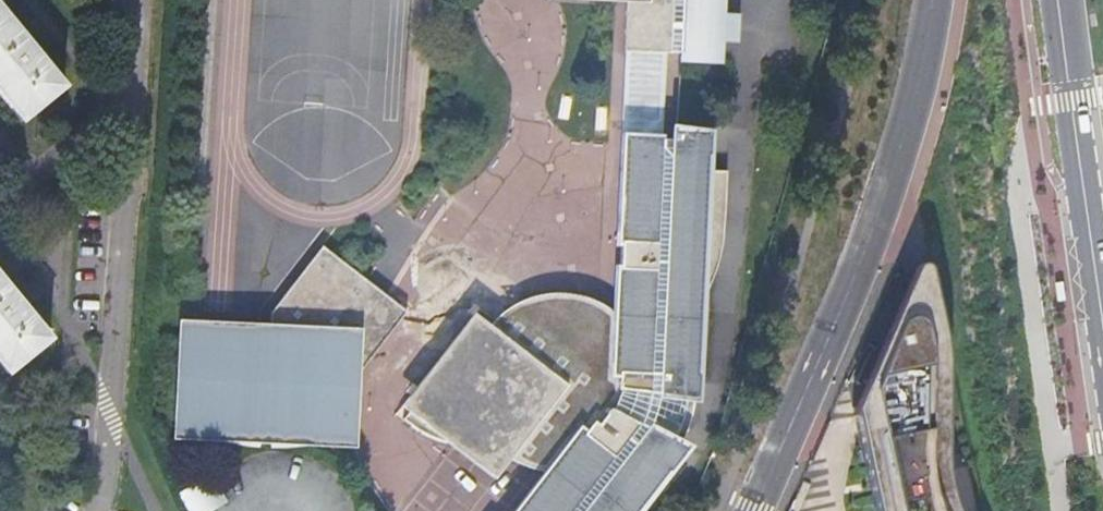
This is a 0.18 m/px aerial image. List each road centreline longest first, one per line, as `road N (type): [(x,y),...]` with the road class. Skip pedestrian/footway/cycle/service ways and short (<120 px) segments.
road 1 (primary): [(928,0),(880,204),(748,510)]
road 2 (residential): [(124,0),(95,488),(87,510)]
road 3 (primary): [(1059,0),(1102,312)]

